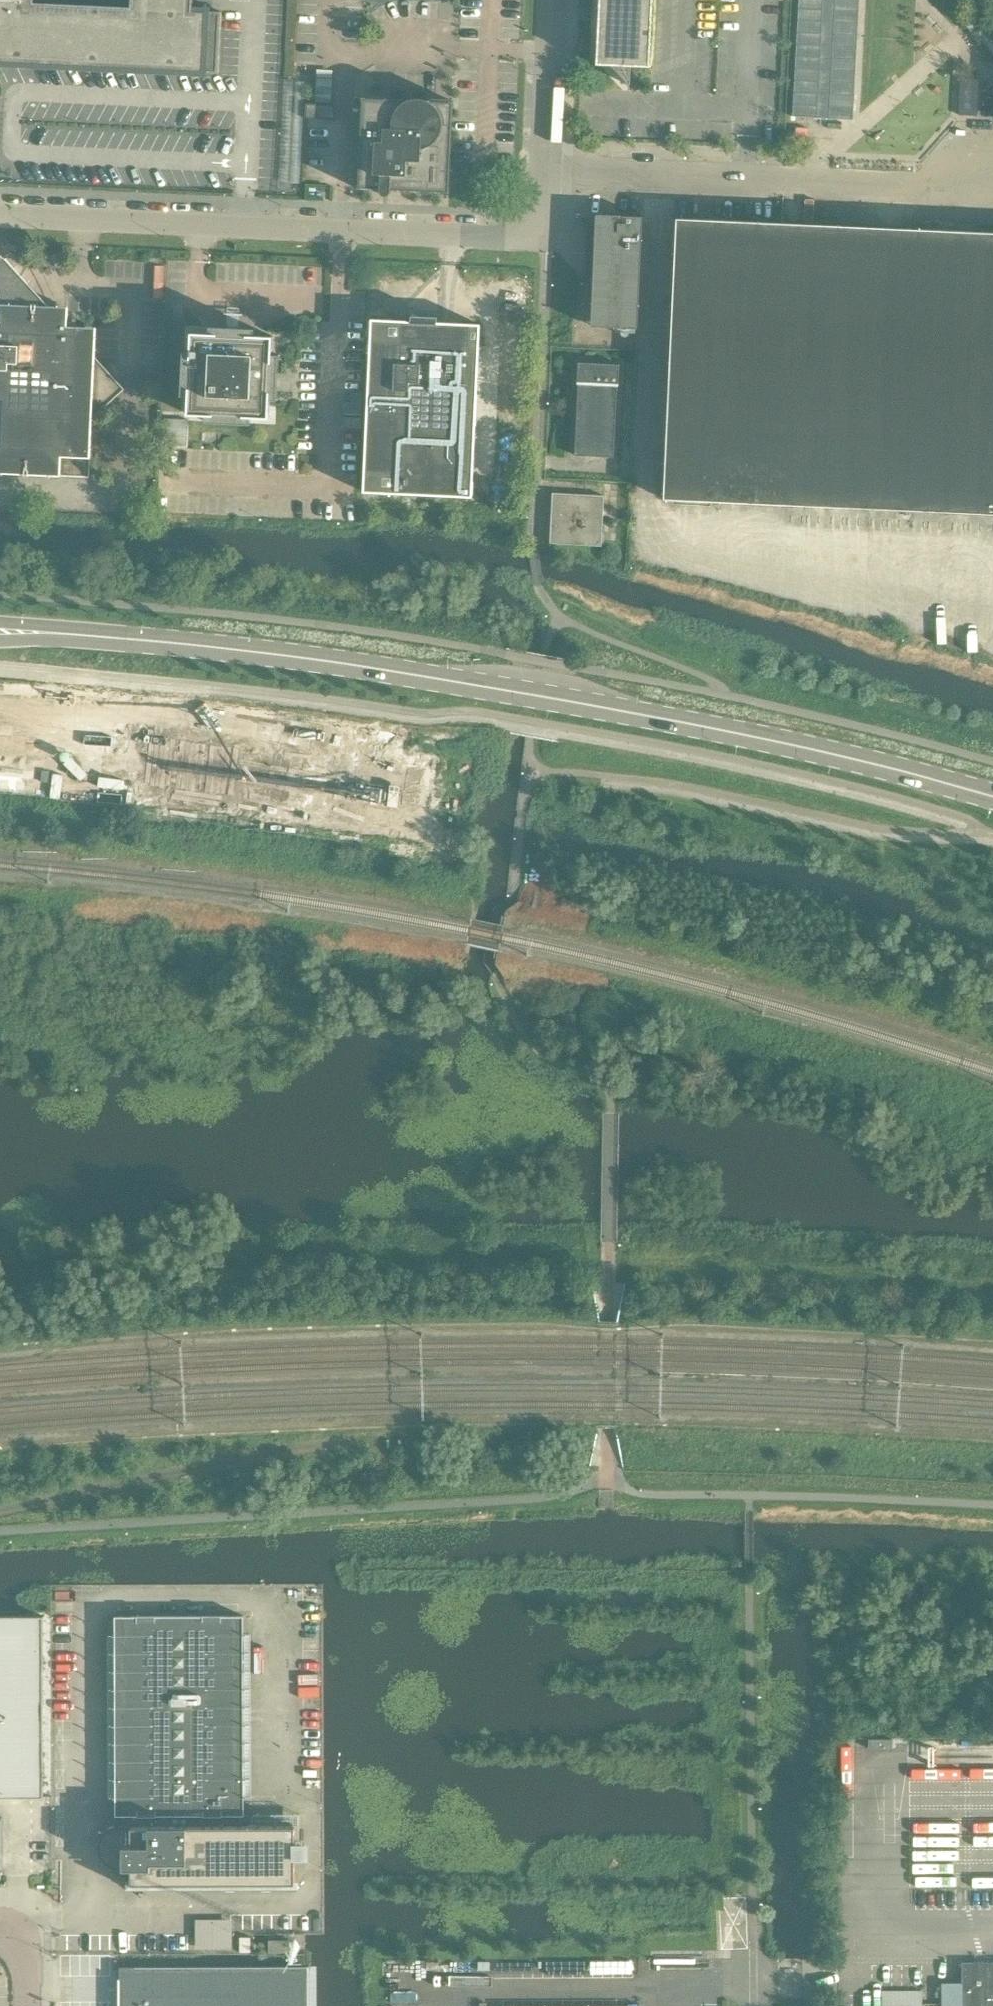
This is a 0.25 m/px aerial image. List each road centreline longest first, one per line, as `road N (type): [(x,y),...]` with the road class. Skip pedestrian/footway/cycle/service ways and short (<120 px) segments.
road 1 (secondary): [(992,798),(674,723),(404,675),(0,630)]
road 2 (unclassified): [(0,211),(548,235),(551,170)]
road 3 (unclassified): [(551,170),(782,181)]
road 4 (unclassified): [(551,170),(557,0)]

